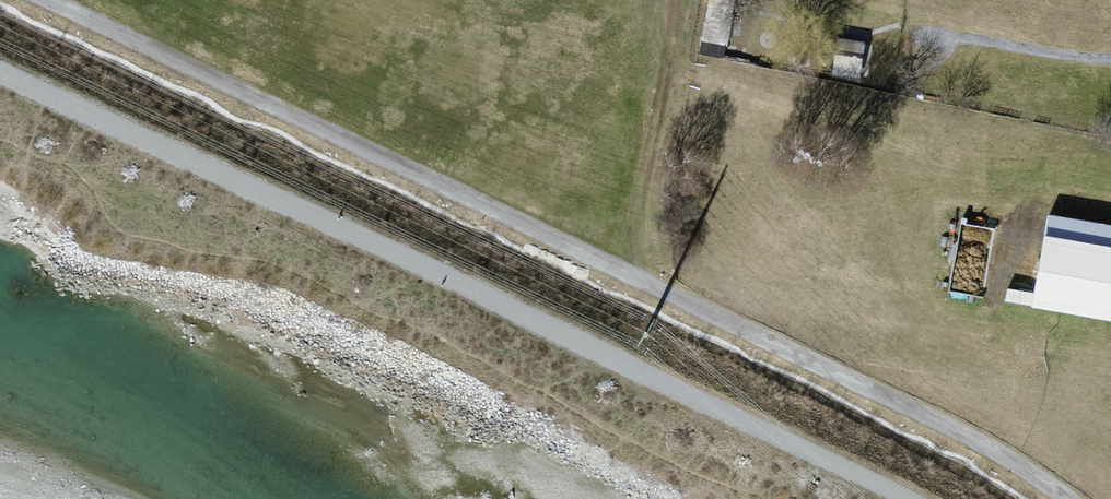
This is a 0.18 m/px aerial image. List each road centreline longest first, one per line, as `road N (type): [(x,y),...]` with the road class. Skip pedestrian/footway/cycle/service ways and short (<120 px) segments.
road 1 (track): [(50,0),(960,430),(1069,498)]
road 2 (unclassified): [(905,498),(0,71)]
road 3 (track): [(644,281),(638,186),(675,0)]

